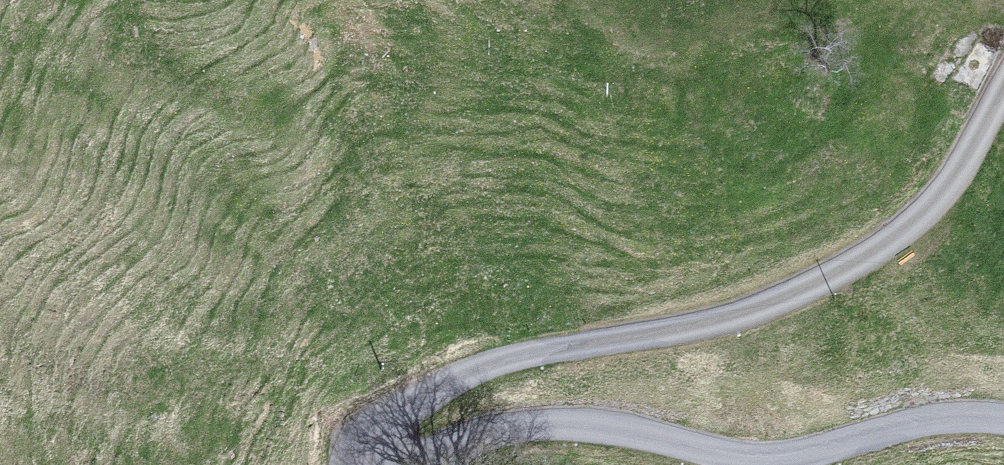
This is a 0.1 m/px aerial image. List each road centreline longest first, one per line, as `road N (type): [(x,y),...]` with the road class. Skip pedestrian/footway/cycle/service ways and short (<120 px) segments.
road 1 (unclassified): [(1003,89),(945,197),(882,246),(772,305),(512,359),(429,390),(384,417),(361,445),(361,464)]
road 2 (unclassified): [(1003,421),(964,415),(906,423),(792,457),(743,459),(589,421),(533,424),(474,438),(419,464)]

